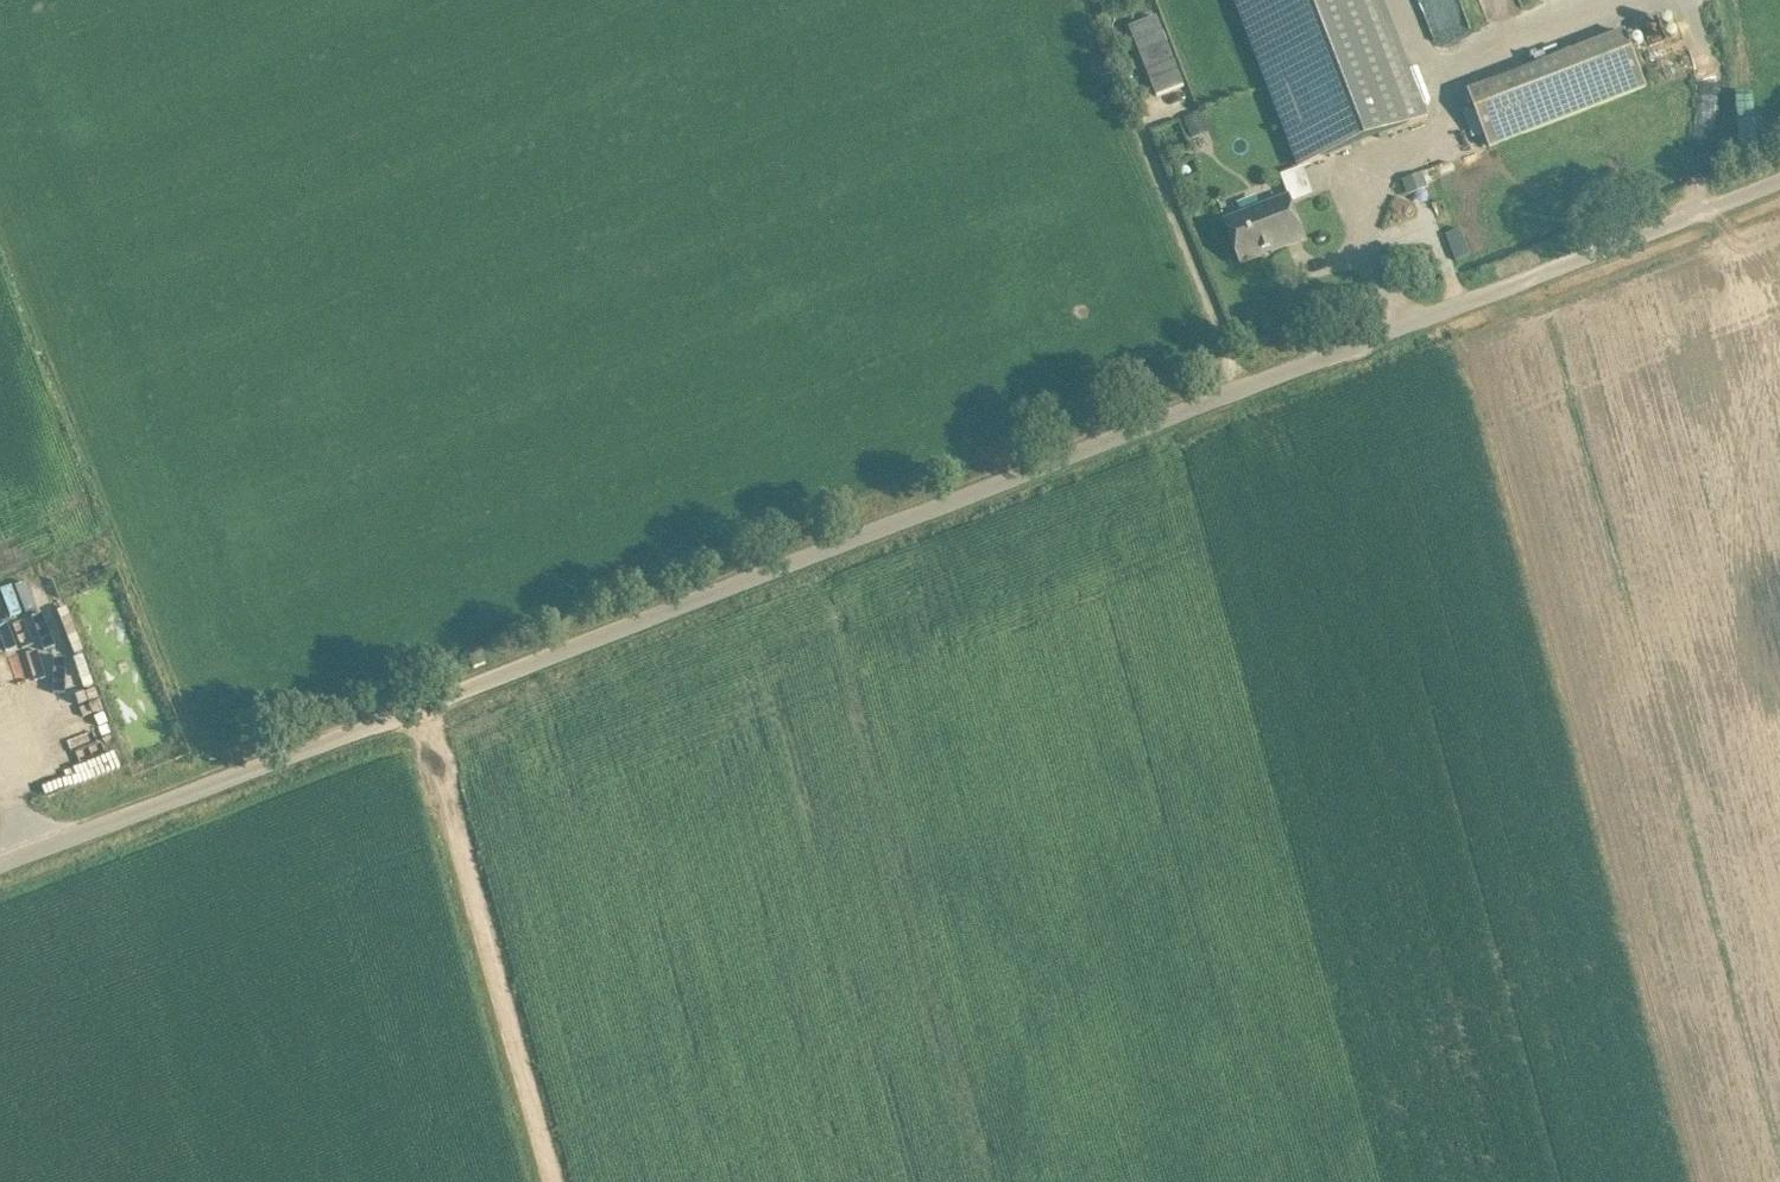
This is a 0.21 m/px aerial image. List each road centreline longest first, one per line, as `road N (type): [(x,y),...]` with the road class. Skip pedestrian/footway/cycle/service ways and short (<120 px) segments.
road 1 (unclassified): [(418,709),(1779,181)]
road 2 (track): [(552,1181),(418,709)]
road 3 (unclassified): [(418,709),(0,865)]

